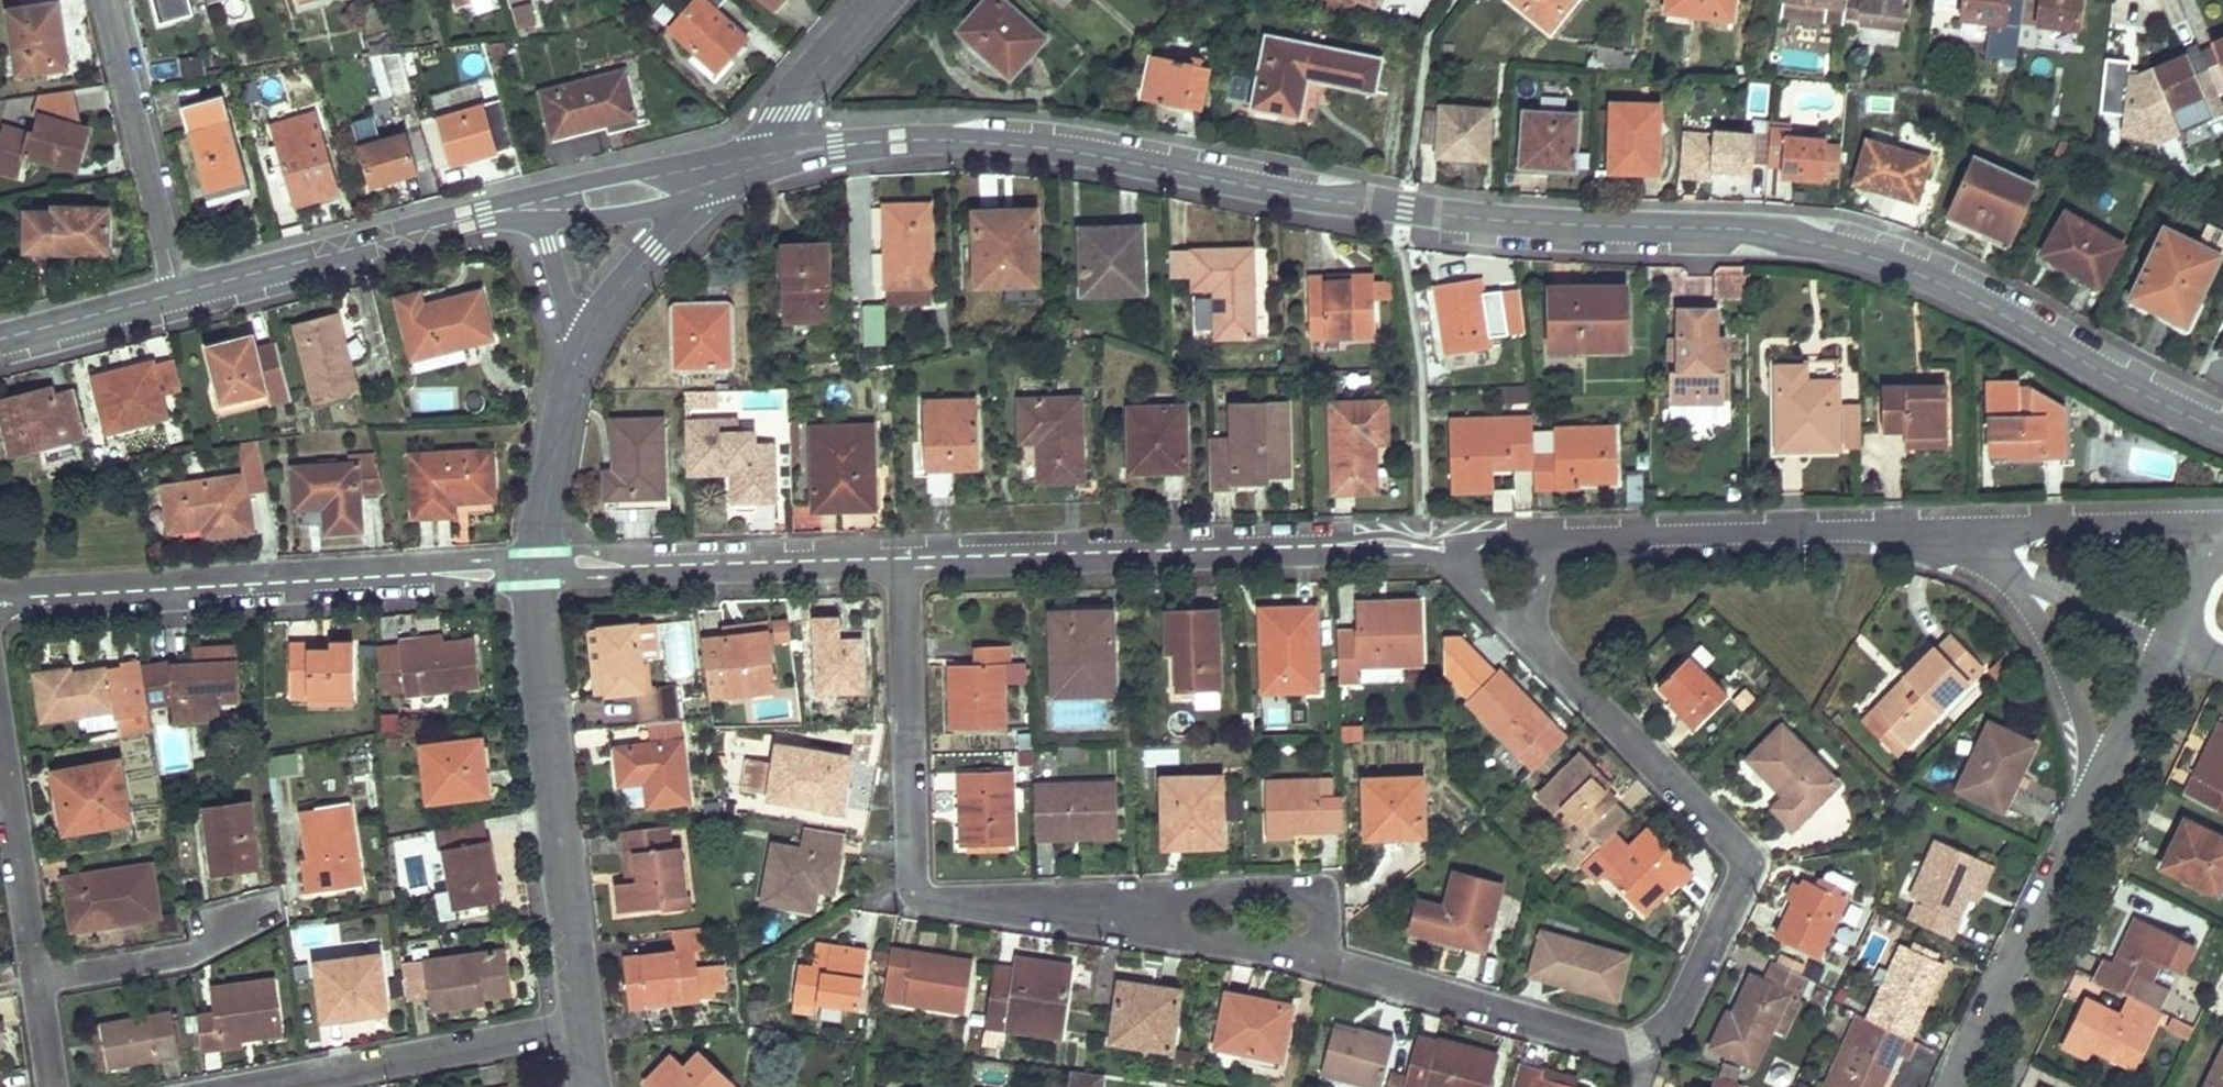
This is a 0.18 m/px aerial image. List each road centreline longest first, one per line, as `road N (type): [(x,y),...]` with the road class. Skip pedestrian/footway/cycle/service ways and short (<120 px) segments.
road 1 (residential): [(2222,430),(2112,379),(1920,266),(1769,240),(1483,212),(1009,140),(835,146),(737,166)]
road 2 (residential): [(1470,555),(1539,643),(1748,849),(1650,1041),(1318,955)]
road 3 (residential): [(903,566),(1470,555)]
road 4 (residential): [(537,567),(486,563),(0,596)]
road 5 (residential): [(1470,555),(1587,538),(1956,525)]
road 6 (residential): [(1053,898),(914,894),(903,566)]
road 7 (residential): [(583,1029),(537,567)]
road 8 (residential): [(537,567),(597,577),(903,566)]
road 9 (residential): [(531,205),(177,291)]
road 10 (residential): [(583,1029),(242,1086)]
road 11 (residential): [(1318,955),(1316,885),(1053,898)]
road 12 (residential): [(1951,1086),(2093,799)]
road 13 (residential): [(177,291),(105,0)]
road 14 (residential): [(1318,955),(1053,898)]
road 15 (residential): [(1956,525),(2222,519)]
road 16 (residential): [(2017,566),(2089,757),(2093,799)]
road 17 (residential): [(537,567),(565,392),(590,329)]
road 18 (residential): [(35,980),(0,742)]
road 19 (residential): [(258,910),(203,950),(35,980)]
road 20 (residential): [(590,329),(737,166)]
road 21 (residential): [(737,166),(772,134),(797,91),(878,0)]
road 22 (residential): [(737,166),(531,205)]
road 23 (residential): [(177,291),(0,337)]
road 24 (residential): [(2093,799),(2175,643)]
road 25 (residential): [(2017,566),(2175,643)]
road 26 (residential): [(531,205),(566,307),(590,329)]

